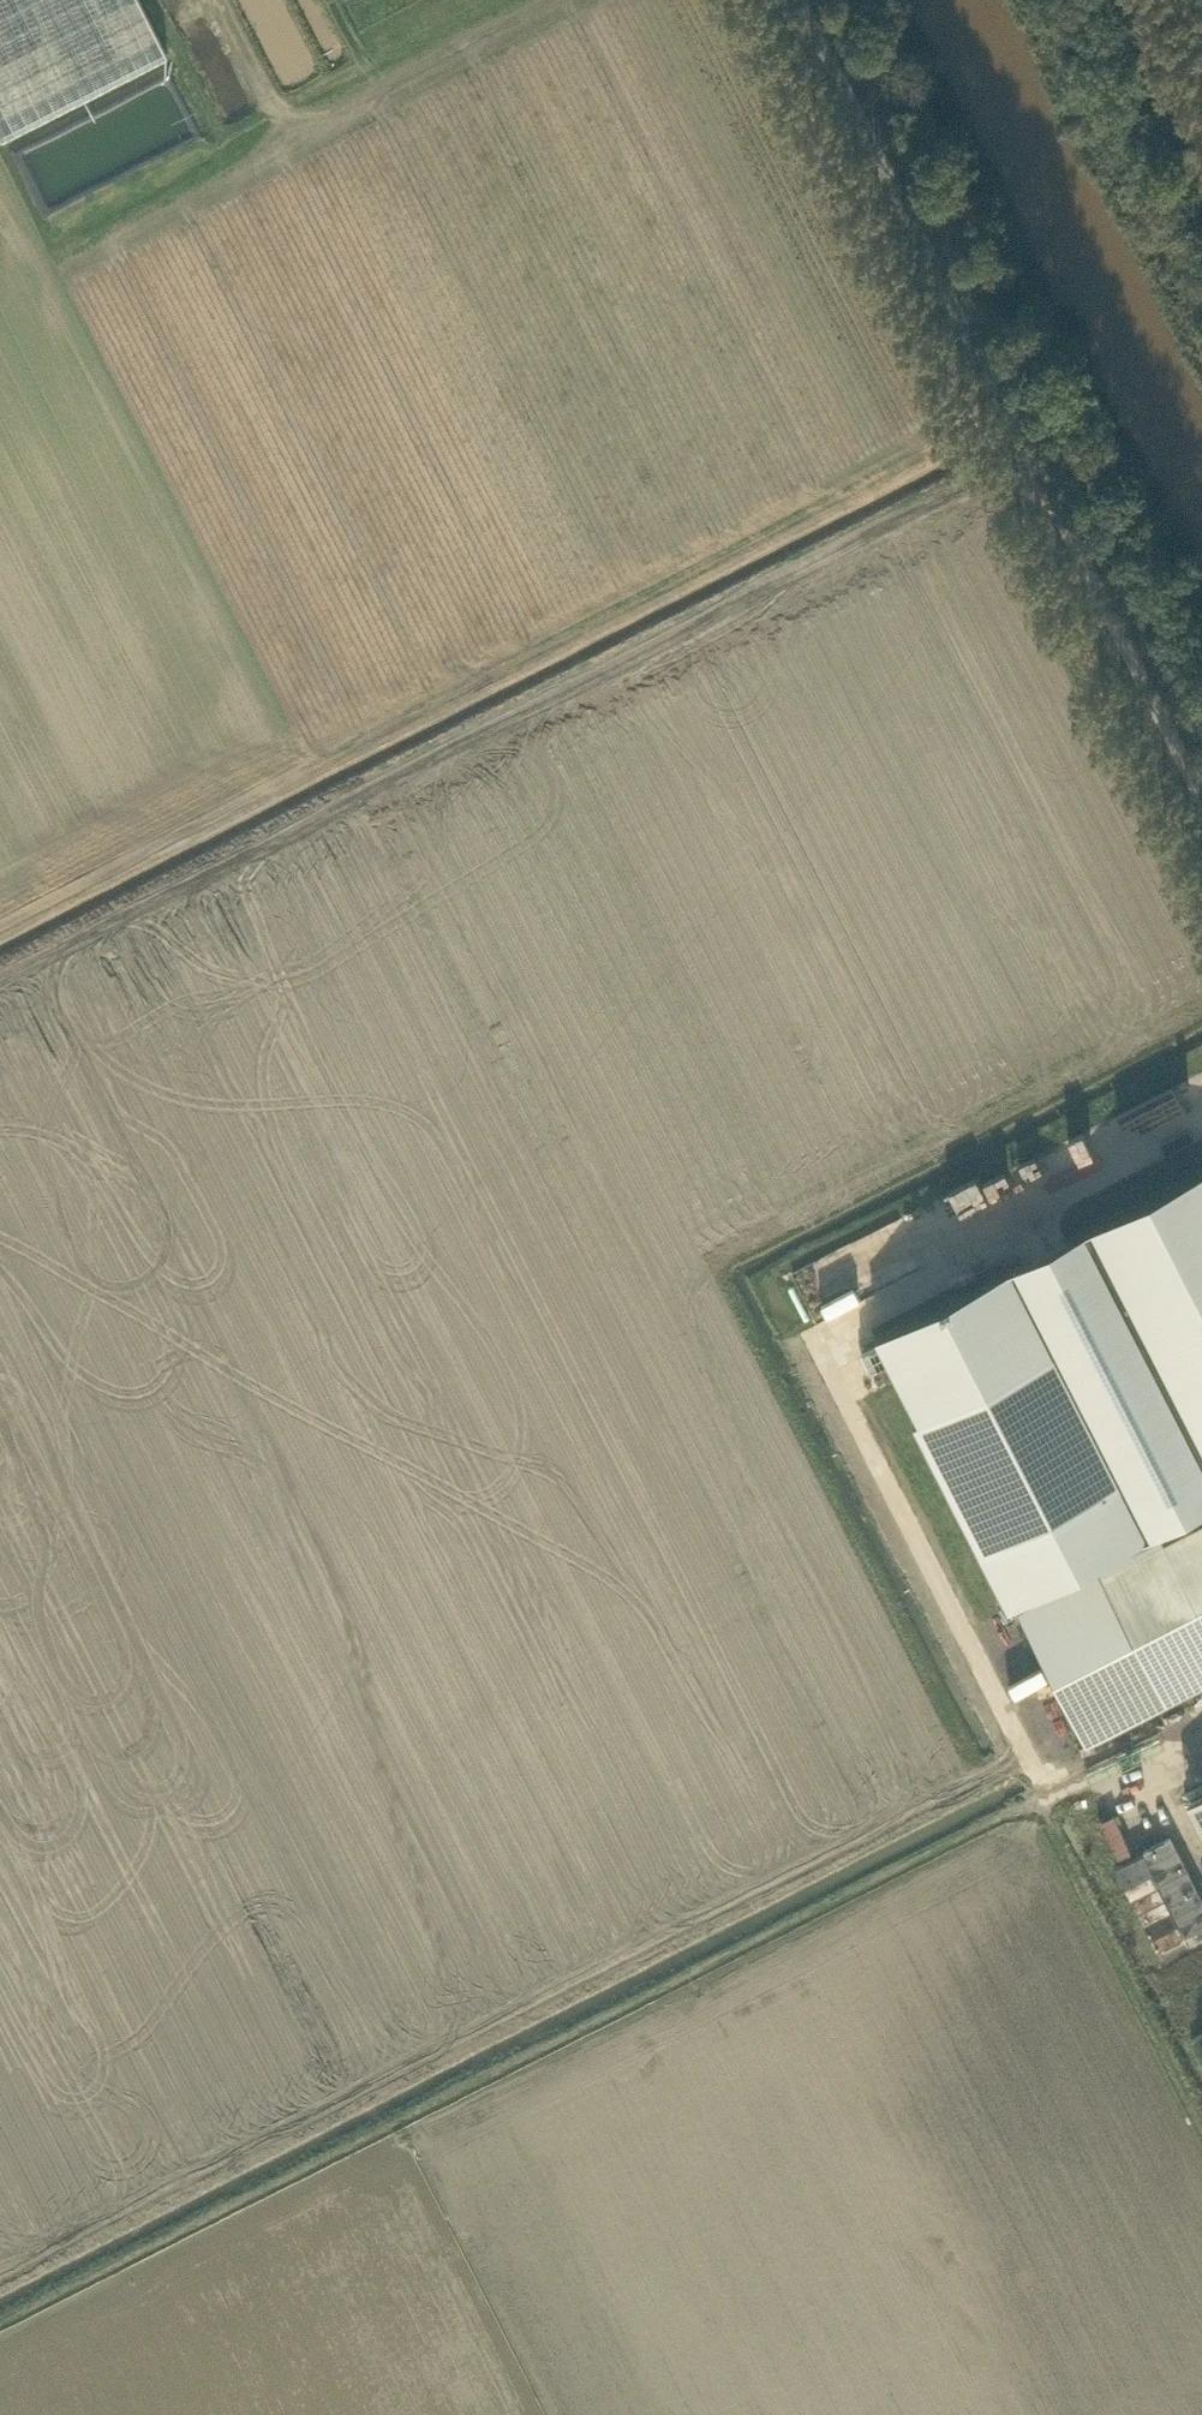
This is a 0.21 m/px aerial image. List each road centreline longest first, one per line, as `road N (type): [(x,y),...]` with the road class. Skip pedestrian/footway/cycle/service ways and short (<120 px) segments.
road 1 (unclassified): [(1201,802),(796,0)]
road 2 (unclassified): [(1201,141),(1131,0)]

